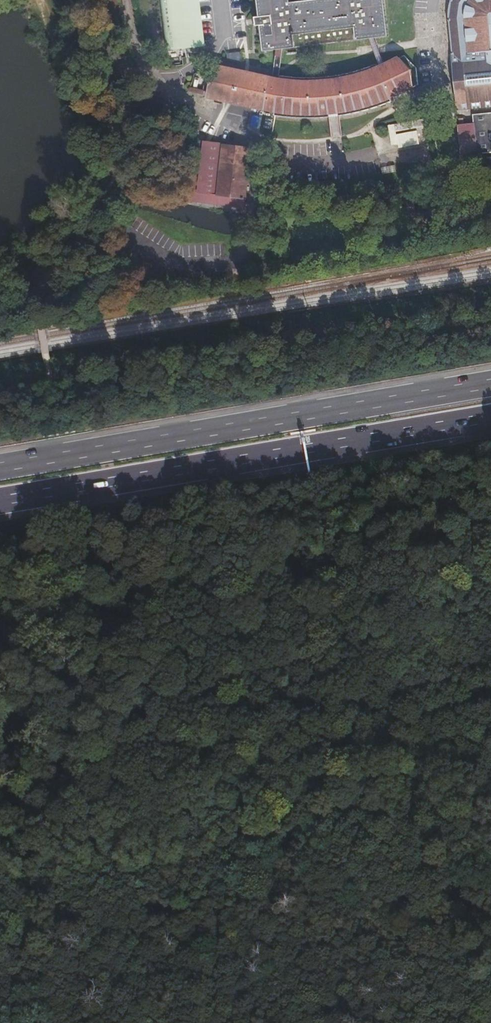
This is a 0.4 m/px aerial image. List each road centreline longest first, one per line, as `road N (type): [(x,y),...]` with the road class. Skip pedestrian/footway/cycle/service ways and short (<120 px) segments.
road 1 (motorway): [(0,500),(490,416)]
road 2 (motorway): [(490,382),(0,466)]
road 3 (track): [(209,1022),(221,958),(218,913),(170,723),(159,604)]
road 4 (track): [(490,547),(159,604)]
road 5 (track): [(159,604),(0,631)]

